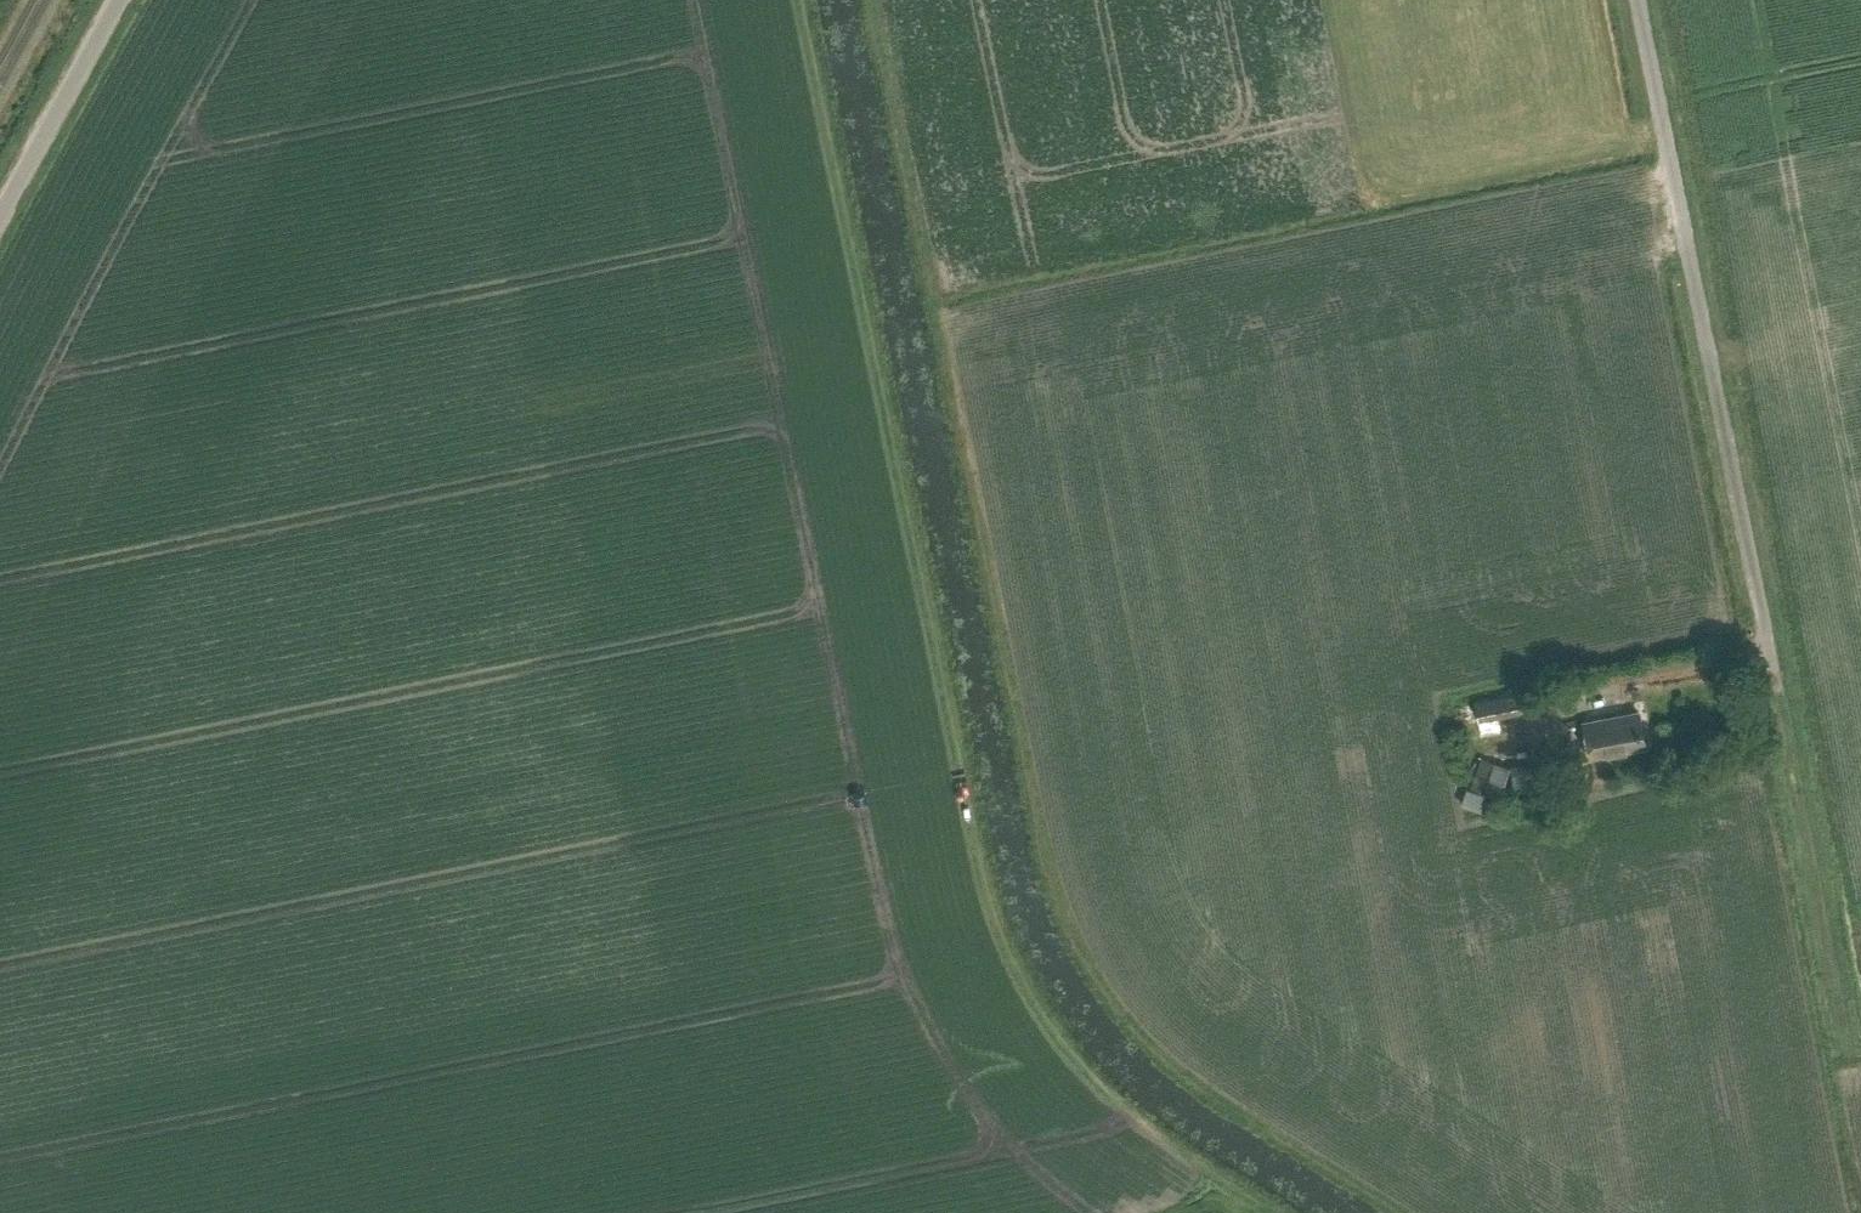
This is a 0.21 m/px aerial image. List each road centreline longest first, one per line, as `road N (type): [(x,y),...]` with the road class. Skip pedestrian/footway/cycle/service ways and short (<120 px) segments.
road 1 (unclassified): [(1775,689),(1637,0)]
road 2 (unclassified): [(0,216),(120,0)]

